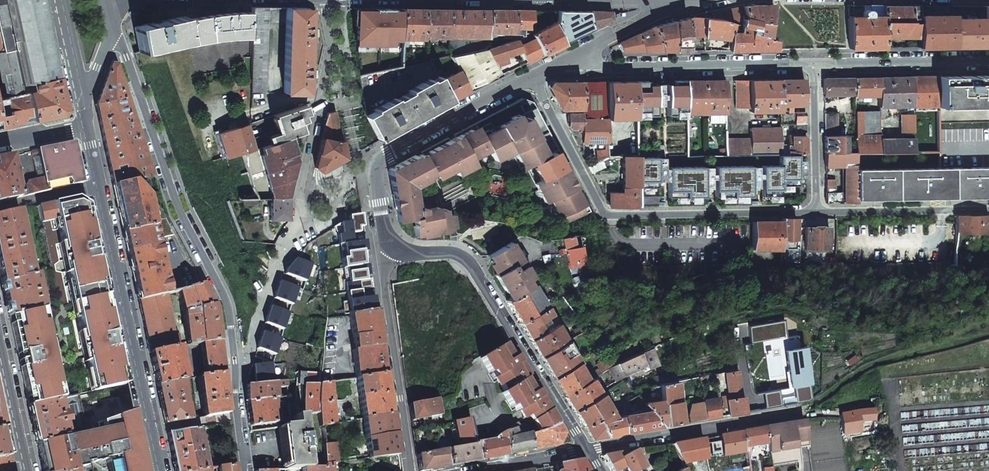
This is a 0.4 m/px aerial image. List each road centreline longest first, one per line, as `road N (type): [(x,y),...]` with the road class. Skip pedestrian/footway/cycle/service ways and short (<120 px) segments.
road 1 (residential): [(246,470),(227,305),(178,213),(113,29)]
road 2 (residential): [(532,78),(609,213),(816,210)]
road 3 (residential): [(85,123),(164,470)]
road 4 (residential): [(395,248),(470,262),(586,451)]
road 5 (residential): [(815,62),(556,67)]
road 6 (residential): [(411,470),(385,283),(395,248)]
road 7 (residential): [(988,59),(815,62)]
road 8 (residential): [(816,210),(988,209)]
road 9 (residential): [(532,78),(387,153)]
road 10 (residential): [(816,210),(815,62)]
road 11 (residential): [(684,0),(556,67)]
road 12 (residential): [(28,470),(0,342)]

